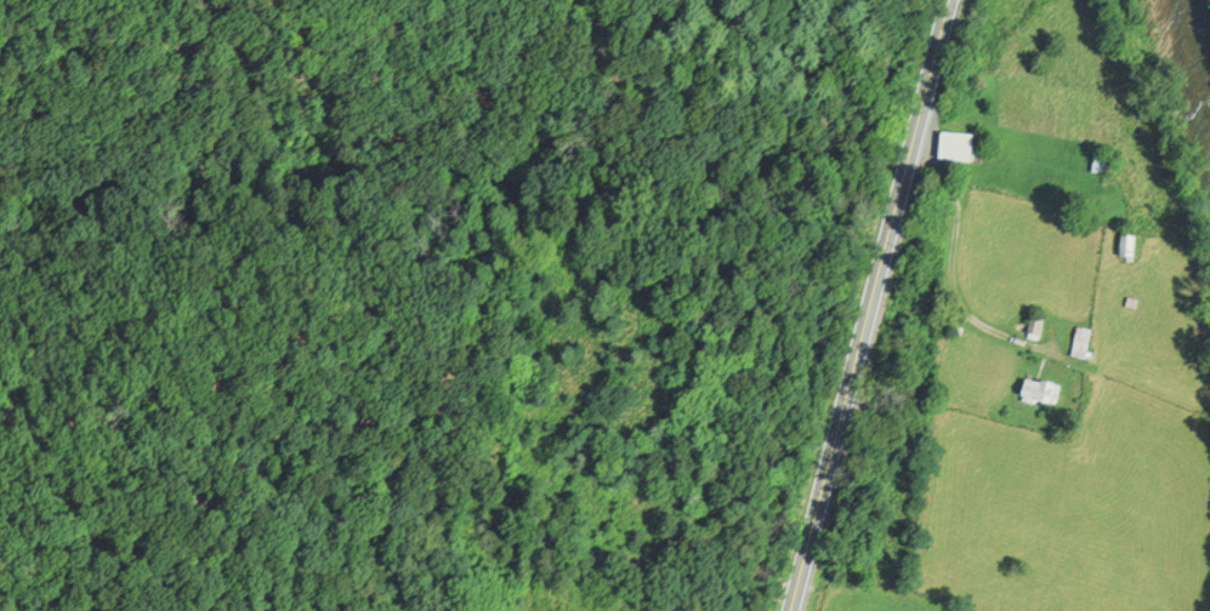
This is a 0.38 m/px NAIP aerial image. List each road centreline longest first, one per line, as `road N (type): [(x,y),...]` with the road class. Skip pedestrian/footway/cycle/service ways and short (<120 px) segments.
road 1 (primary): [(793,610),(950,0)]

